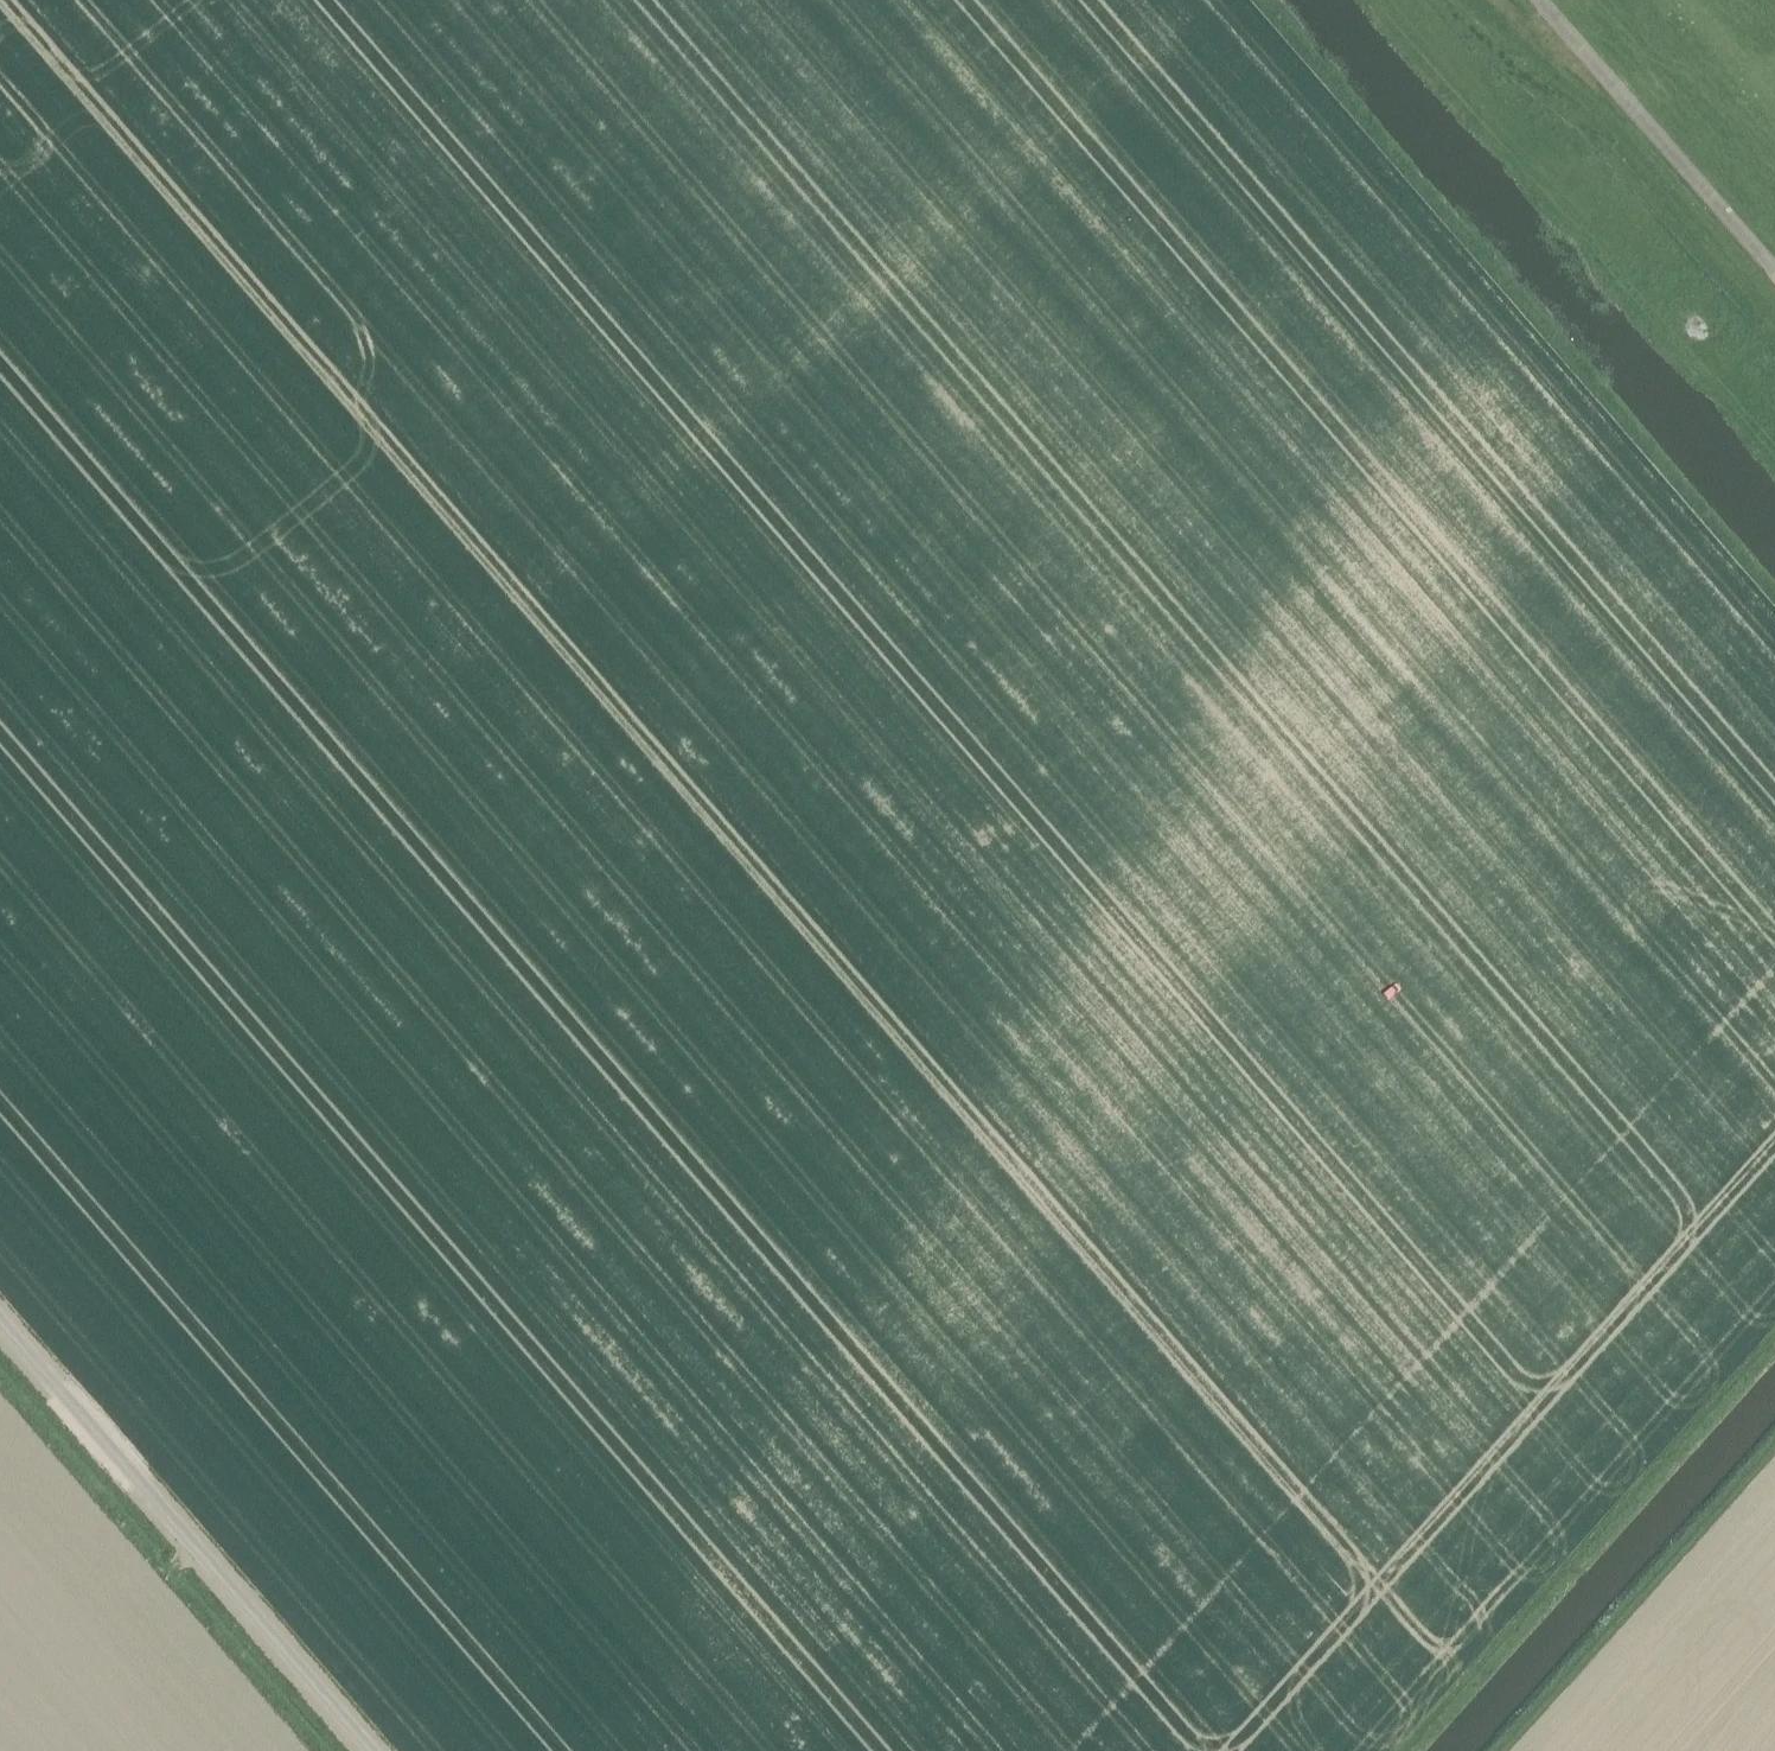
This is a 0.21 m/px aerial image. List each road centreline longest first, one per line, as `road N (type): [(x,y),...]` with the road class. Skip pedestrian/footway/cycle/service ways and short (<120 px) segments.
road 1 (unclassified): [(373,1750),(0,1318)]

